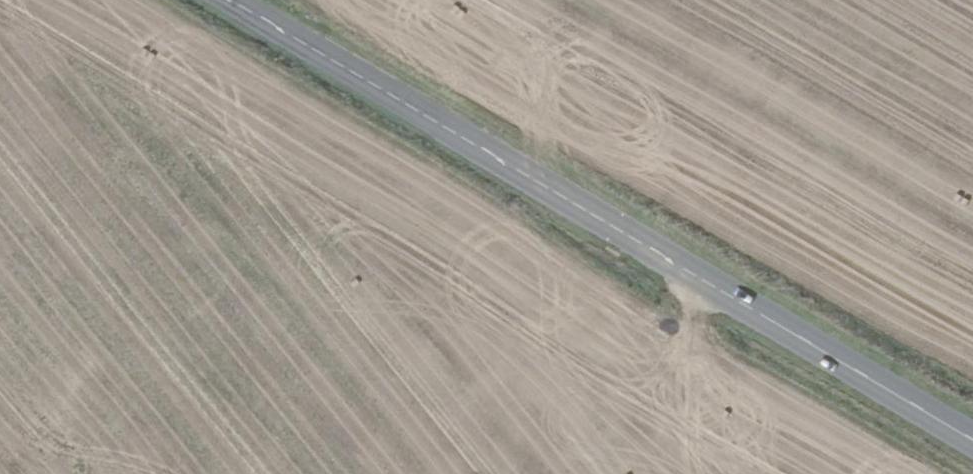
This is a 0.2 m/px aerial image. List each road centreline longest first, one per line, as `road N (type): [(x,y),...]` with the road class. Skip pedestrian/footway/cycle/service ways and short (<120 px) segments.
road 1 (secondary): [(235,0),(972,442)]

